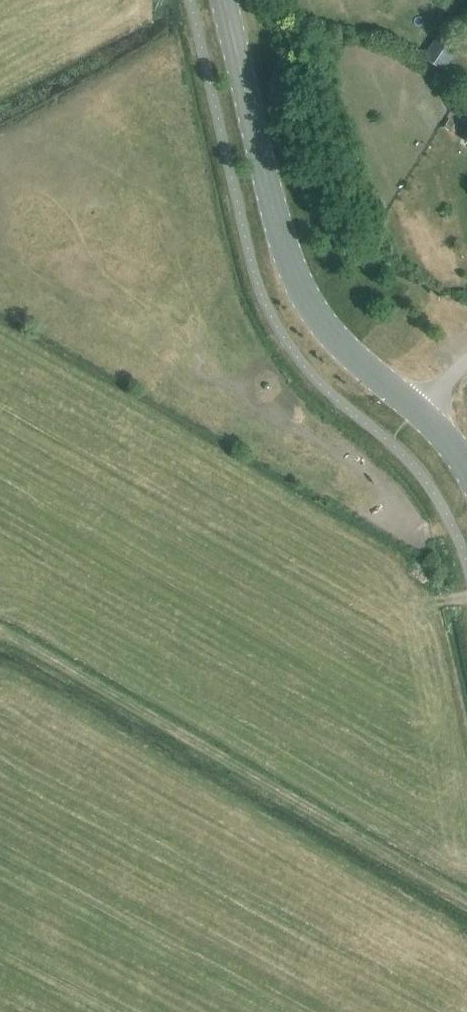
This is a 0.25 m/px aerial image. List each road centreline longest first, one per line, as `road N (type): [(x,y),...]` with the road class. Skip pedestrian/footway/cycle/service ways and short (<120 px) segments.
road 1 (secondary): [(416,408),(312,310),(267,194),(222,0)]

